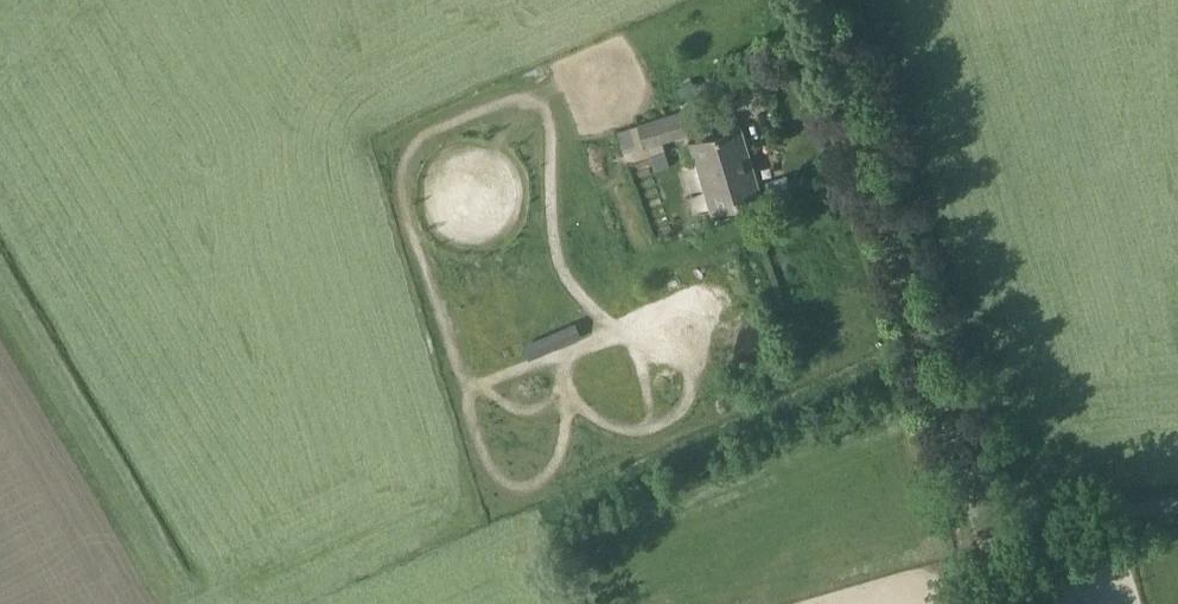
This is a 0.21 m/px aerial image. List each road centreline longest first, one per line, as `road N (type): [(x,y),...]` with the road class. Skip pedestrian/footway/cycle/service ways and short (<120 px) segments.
road 1 (unclassified): [(824,0),(1022,603)]

